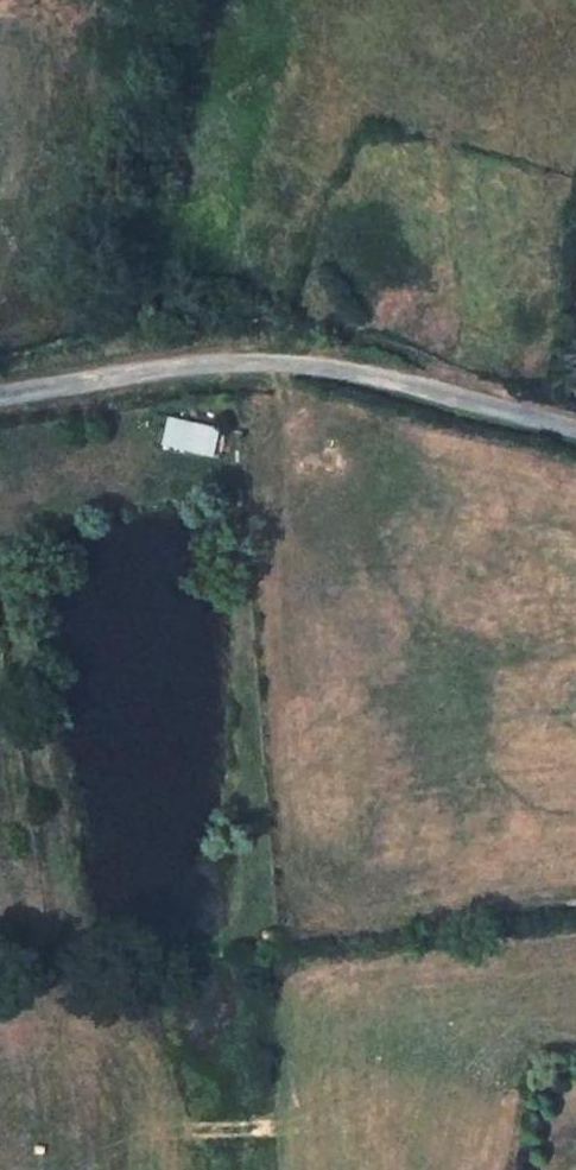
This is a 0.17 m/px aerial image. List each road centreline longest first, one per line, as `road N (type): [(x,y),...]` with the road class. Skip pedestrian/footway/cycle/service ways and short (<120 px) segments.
road 1 (residential): [(575,438),(303,371),(214,368),(0,411)]

